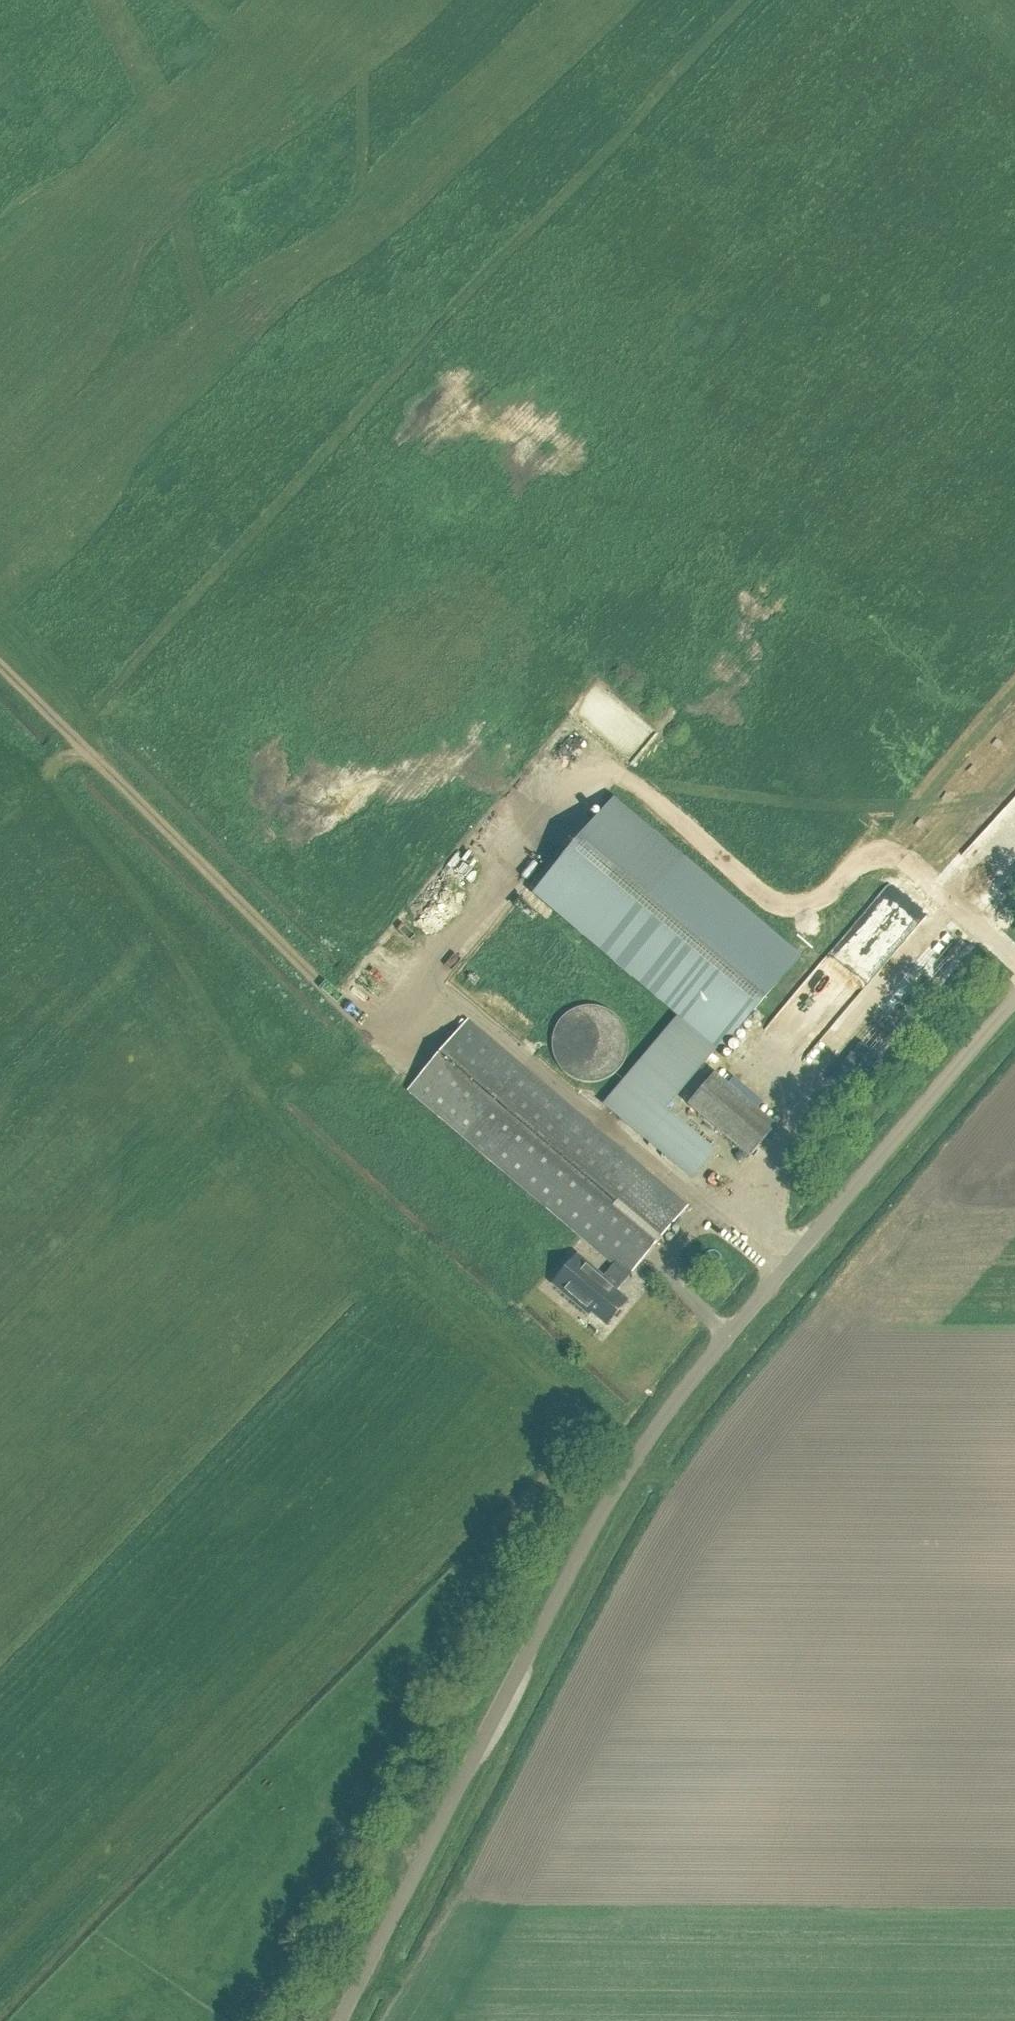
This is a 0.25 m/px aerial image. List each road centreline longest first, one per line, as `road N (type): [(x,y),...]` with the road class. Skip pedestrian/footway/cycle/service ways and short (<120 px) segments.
road 1 (unclassified): [(341,2020),(590,1529),(656,1429),(1014,999)]
road 2 (track): [(378,1017),(349,1009),(317,983),(0,668)]

